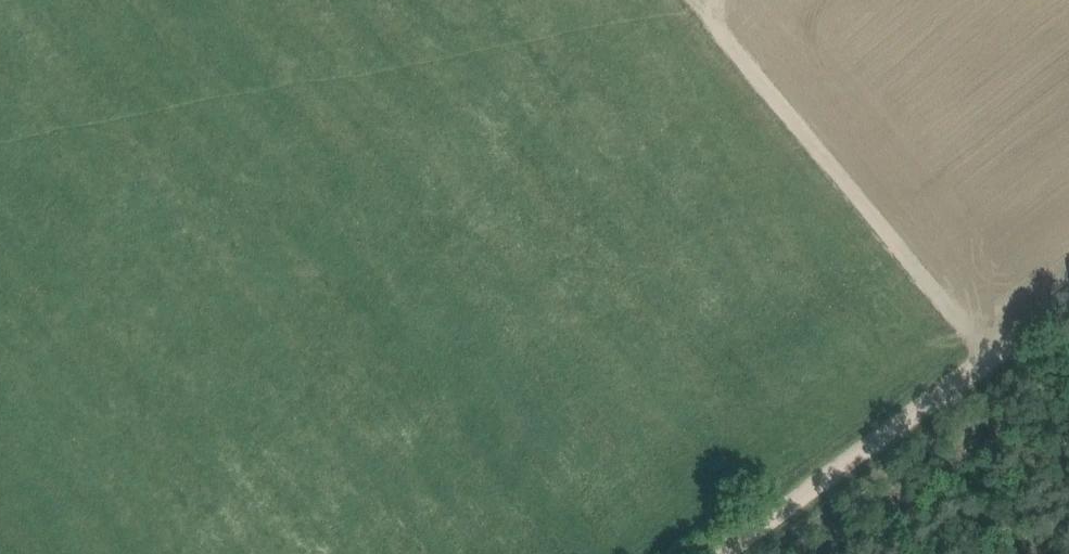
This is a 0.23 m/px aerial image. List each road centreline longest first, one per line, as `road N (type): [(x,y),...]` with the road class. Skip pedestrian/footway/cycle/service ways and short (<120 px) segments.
road 1 (track): [(698,2),(937,289),(996,348)]
road 2 (track): [(996,348),(722,553)]

